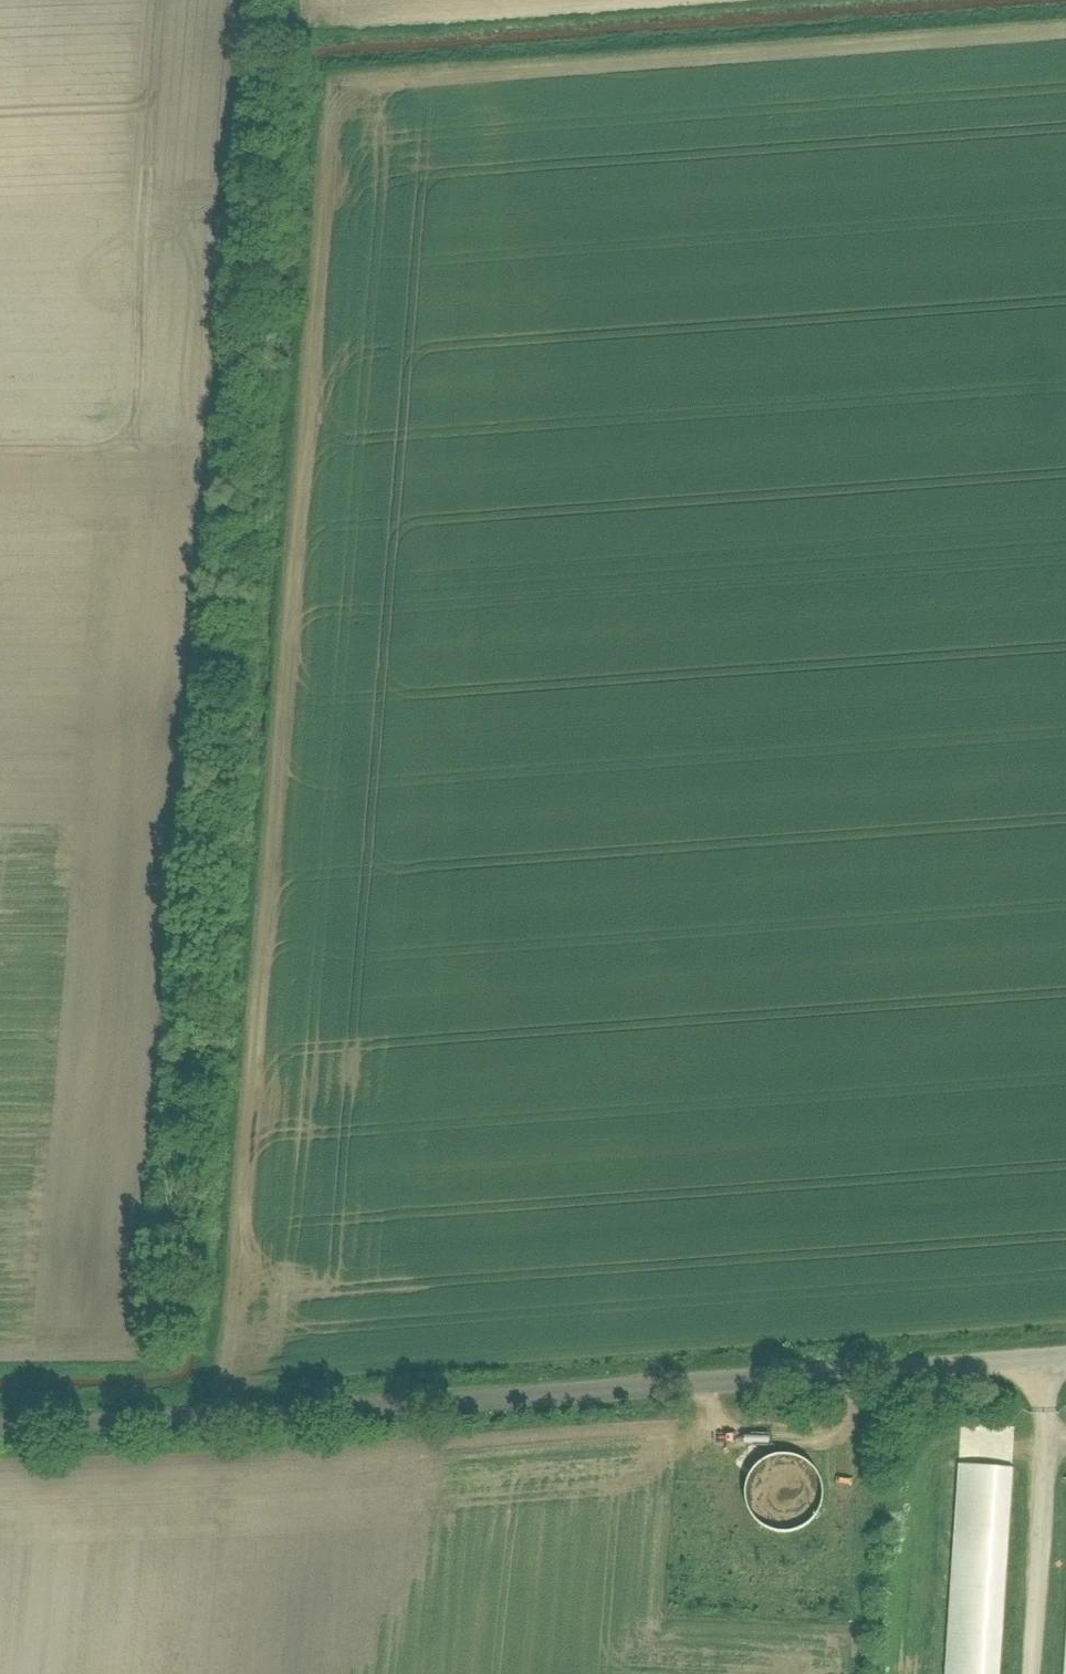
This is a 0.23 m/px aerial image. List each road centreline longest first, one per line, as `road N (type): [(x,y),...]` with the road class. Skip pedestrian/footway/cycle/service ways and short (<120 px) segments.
road 1 (unclassified): [(1065,1364),(0,1427)]

